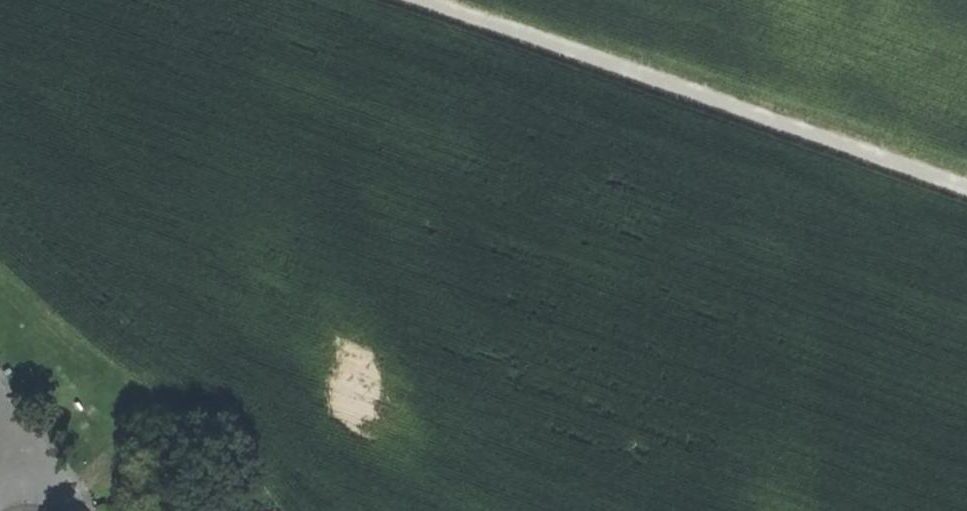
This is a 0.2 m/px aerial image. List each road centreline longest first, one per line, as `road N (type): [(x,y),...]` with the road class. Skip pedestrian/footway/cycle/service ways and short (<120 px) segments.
road 1 (track): [(966,184),(423,0)]

